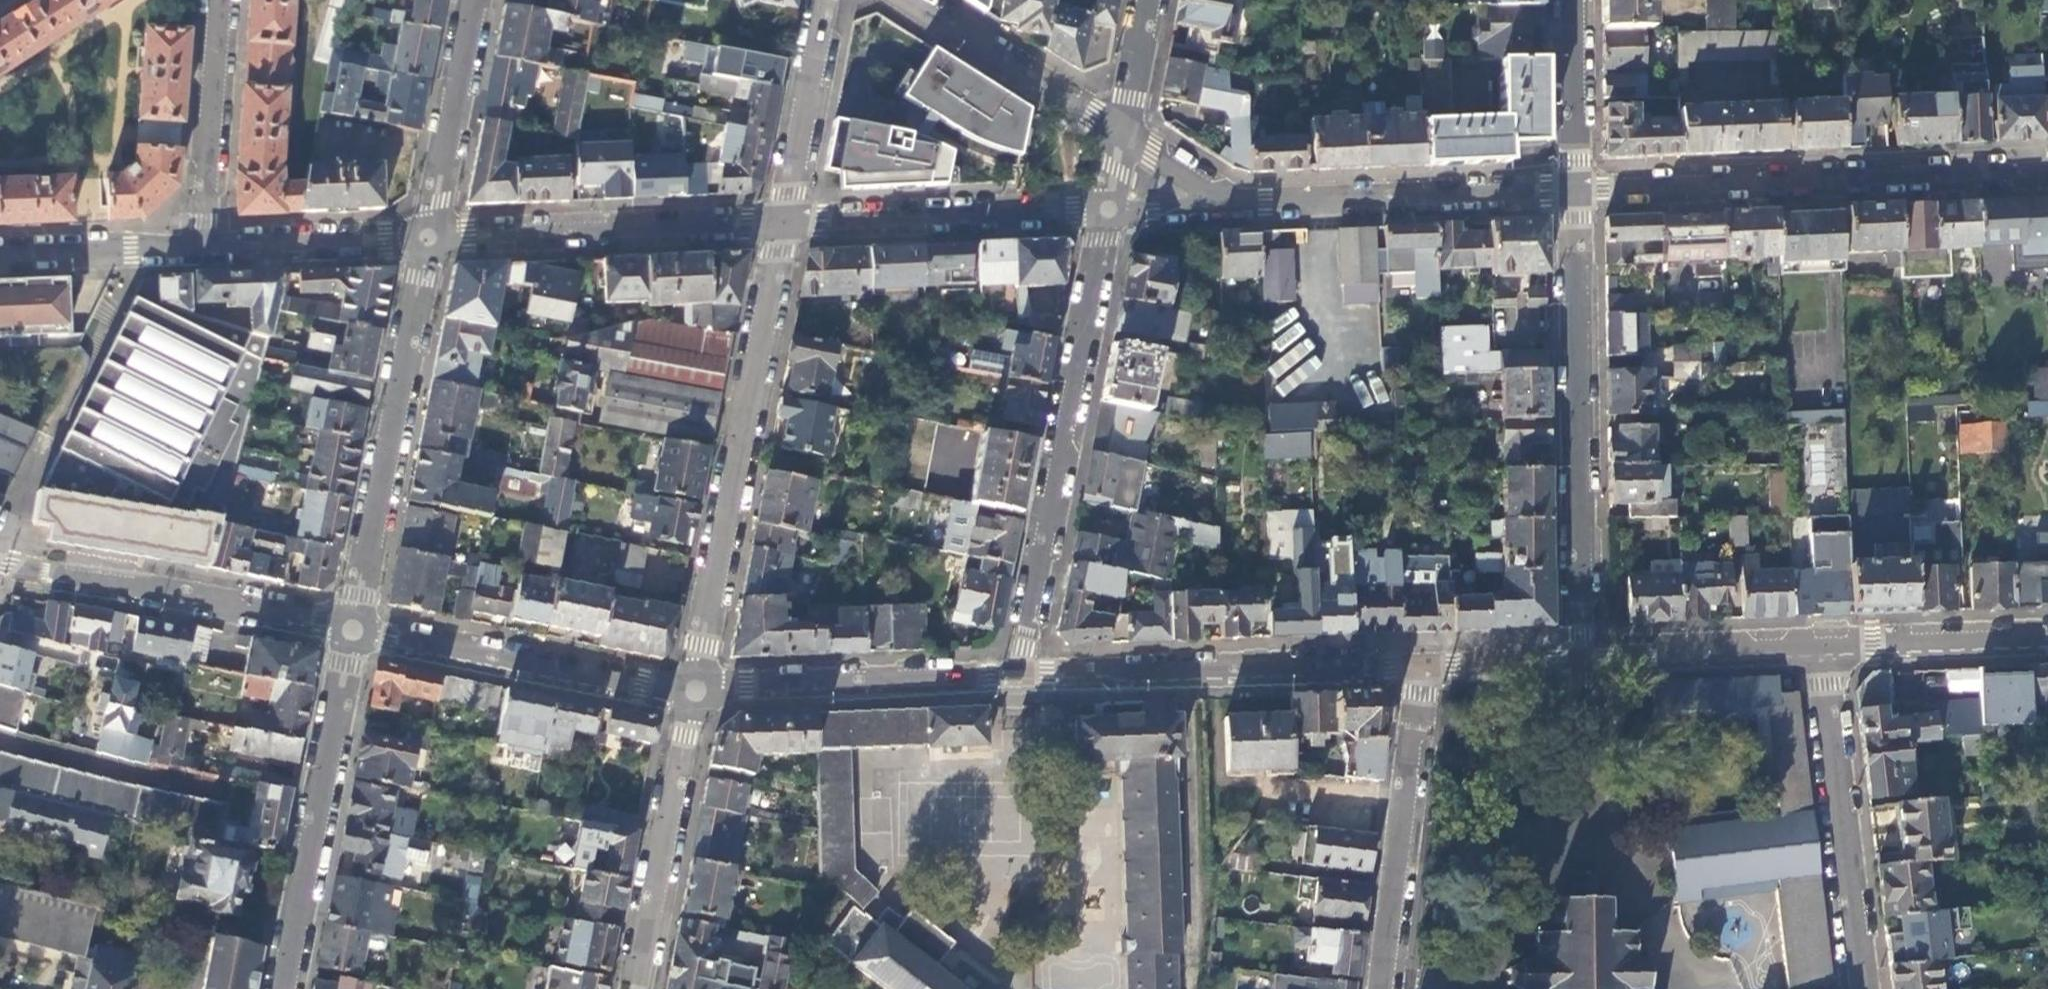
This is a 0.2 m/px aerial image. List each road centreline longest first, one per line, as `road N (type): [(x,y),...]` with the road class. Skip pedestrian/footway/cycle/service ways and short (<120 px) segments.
road 1 (residential): [(1110,209),(1018,675)]
road 2 (residential): [(689,690),(775,223)]
road 3 (residential): [(1576,189),(2047,170)]
road 4 (residential): [(1576,189),(1586,656)]
road 5 (residential): [(1427,660),(1018,675)]
road 6 (residential): [(429,236),(353,628)]
road 7 (residential): [(353,628),(285,988)]
road 8 (residential): [(353,628),(0,565)]
road 9 (residential): [(1229,203),(1576,189)]
road 10 (residential): [(429,236),(775,223)]
road 11 (residential): [(1859,988),(1822,648)]
road 12 (residential): [(689,690),(353,628)]
road 13 (residential): [(775,223),(1110,209)]
road 14 (residential): [(1427,660),(1385,988)]
road 15 (residential): [(1018,675),(689,690)]
road 16 (residential): [(689,690),(633,988)]
road 17 (residential): [(910,0),(1123,134)]
road 18 (residential): [(215,0),(203,246)]
road 19 (residential): [(473,0),(429,236)]
road 20 (residential): [(1822,648),(1586,656)]
road 21 (residential): [(775,223),(821,0)]
road 22 (residential): [(203,246),(429,236)]
road 23 (residential): [(2047,639),(1822,648)]
road 24 (residential): [(0,254),(203,246)]
road 25 (residential): [(1573,0),(1576,189)]
road 26 (residential): [(1586,656),(1427,660)]
road 27 (residential): [(1123,134),(1148,0)]
road 28 (residential): [(1123,134),(1229,203)]

